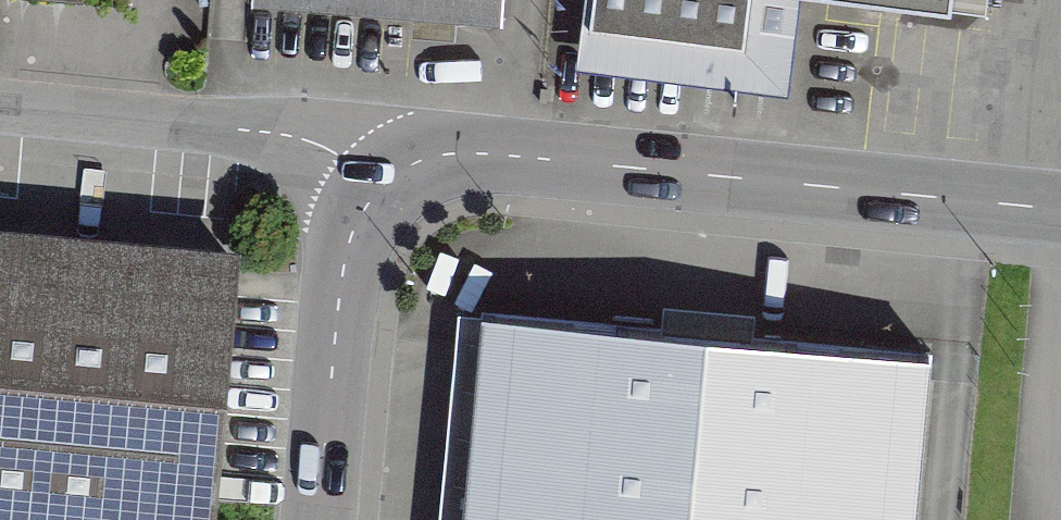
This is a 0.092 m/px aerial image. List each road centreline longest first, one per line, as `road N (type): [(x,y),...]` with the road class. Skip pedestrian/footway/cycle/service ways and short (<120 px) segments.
road 1 (tertiary): [(393,174),(466,153),(1060,212)]
road 2 (residential): [(0,110),(319,145),(393,174)]
road 3 (tertiary): [(393,174),(353,235),(338,301),(319,519)]

